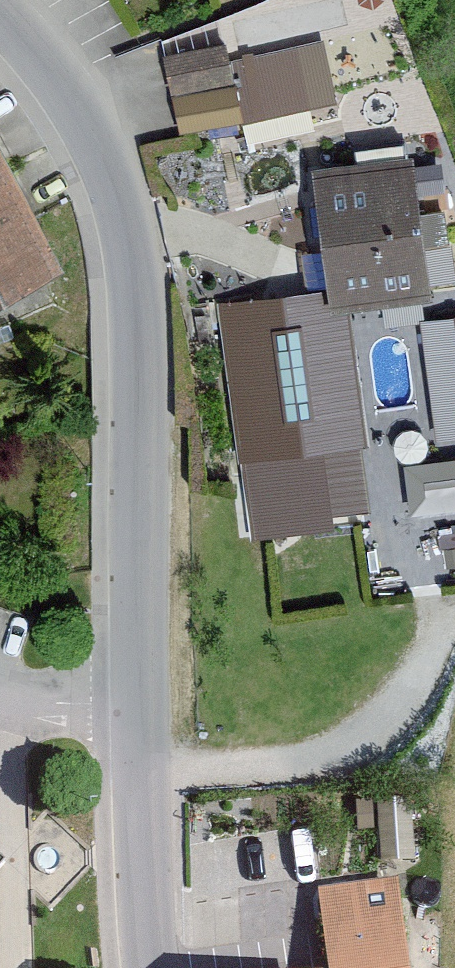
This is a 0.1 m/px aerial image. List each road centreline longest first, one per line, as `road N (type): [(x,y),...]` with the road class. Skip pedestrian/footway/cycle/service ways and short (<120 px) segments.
road 1 (tertiary): [(0,14),(80,118),(113,187),(131,263),(139,706),(153,967)]

